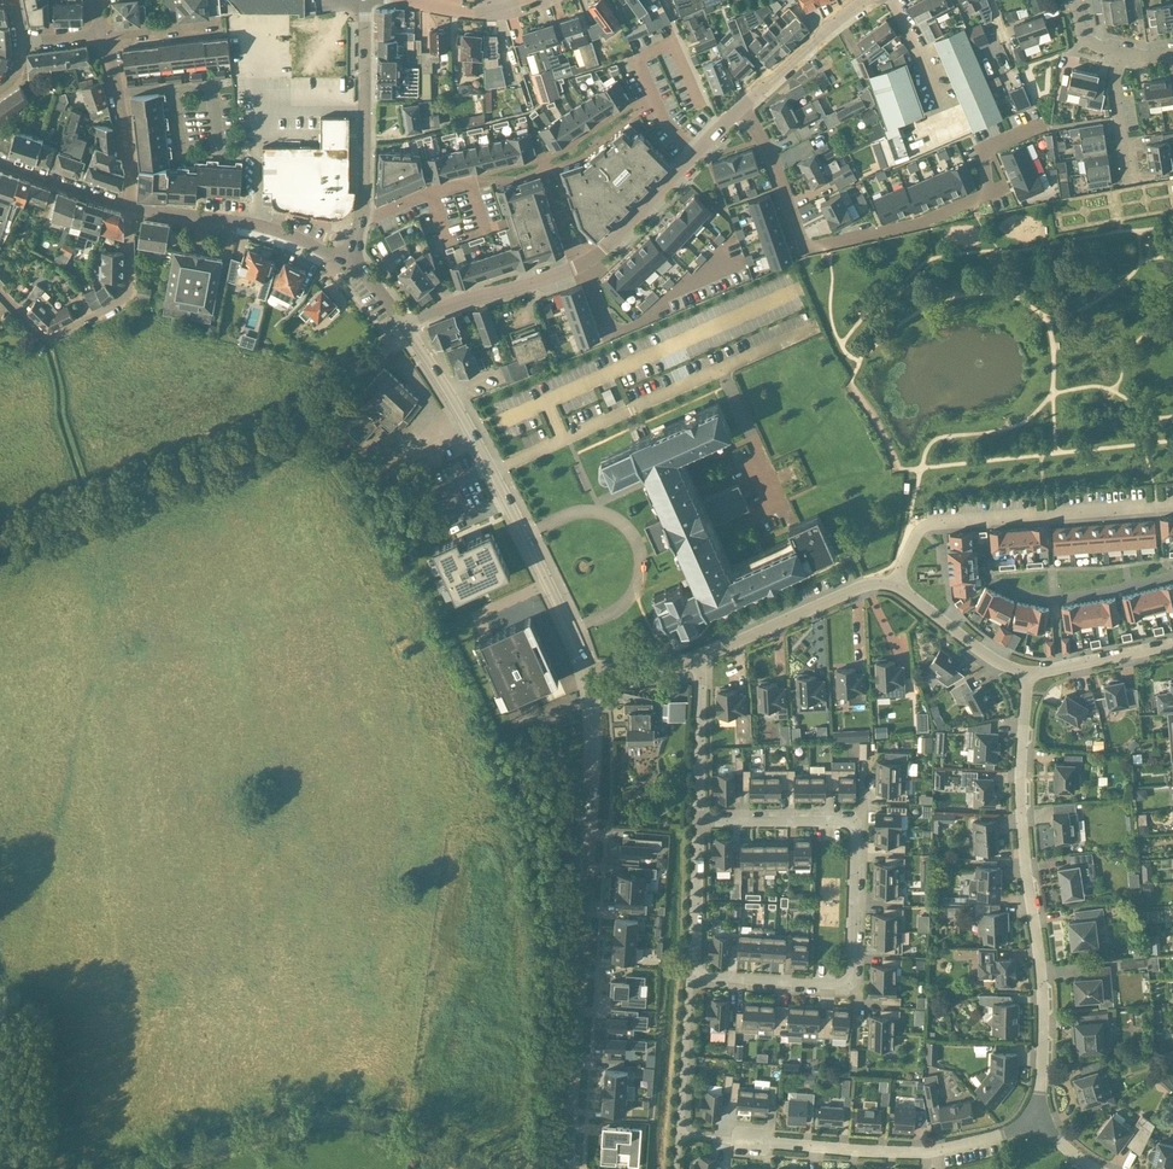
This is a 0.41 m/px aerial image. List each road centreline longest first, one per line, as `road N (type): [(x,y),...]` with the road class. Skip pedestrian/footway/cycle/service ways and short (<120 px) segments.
road 1 (tertiary): [(568,1168),(595,776),(588,678)]
road 2 (residential): [(691,974),(841,984),(851,975),(852,825),(698,821)]
road 3 (track): [(0,538),(293,427),(387,349),(403,323)]
road 4 (residential): [(1042,124),(983,149),(985,194),(919,224),(805,249),(770,152),(742,105)]
road 5 (residential): [(1037,1119),(1043,991),(1022,791),(1030,672)]
road 6 (residential): [(403,323),(586,263),(652,210),(693,152),(742,105)]
road 7 (residential): [(932,1151),(680,1135),(691,974)]
road 8 (tertiary): [(588,678),(572,630),(491,471),(403,323)]
road 9 (residential): [(1172,504),(929,521),(895,585)]
road 10 (residential): [(0,292),(45,340),(118,307),(132,287),(132,207)]
road 11 (residential): [(349,259),(256,225),(132,207)]
road 12 (tertiary): [(360,219),(364,0)]
road 13 (residential): [(700,663),(867,585),(895,585)]
road 14 (residential): [(132,207),(132,136),(104,34)]
road 15 (residential): [(895,585),(996,660),(1030,672)]
road 16 (residential): [(698,821),(700,663)]
road 17 (residential): [(742,105),(860,0)]
road 18 (residential): [(691,974),(698,821)]
road 19 (residential): [(1030,672),(1172,646)]
road 20 (residential): [(132,207),(0,159)]
road 21 (residential): [(1129,183),(1114,83),(1121,53)]
road 22 (residential): [(411,0),(478,11),(537,0)]

